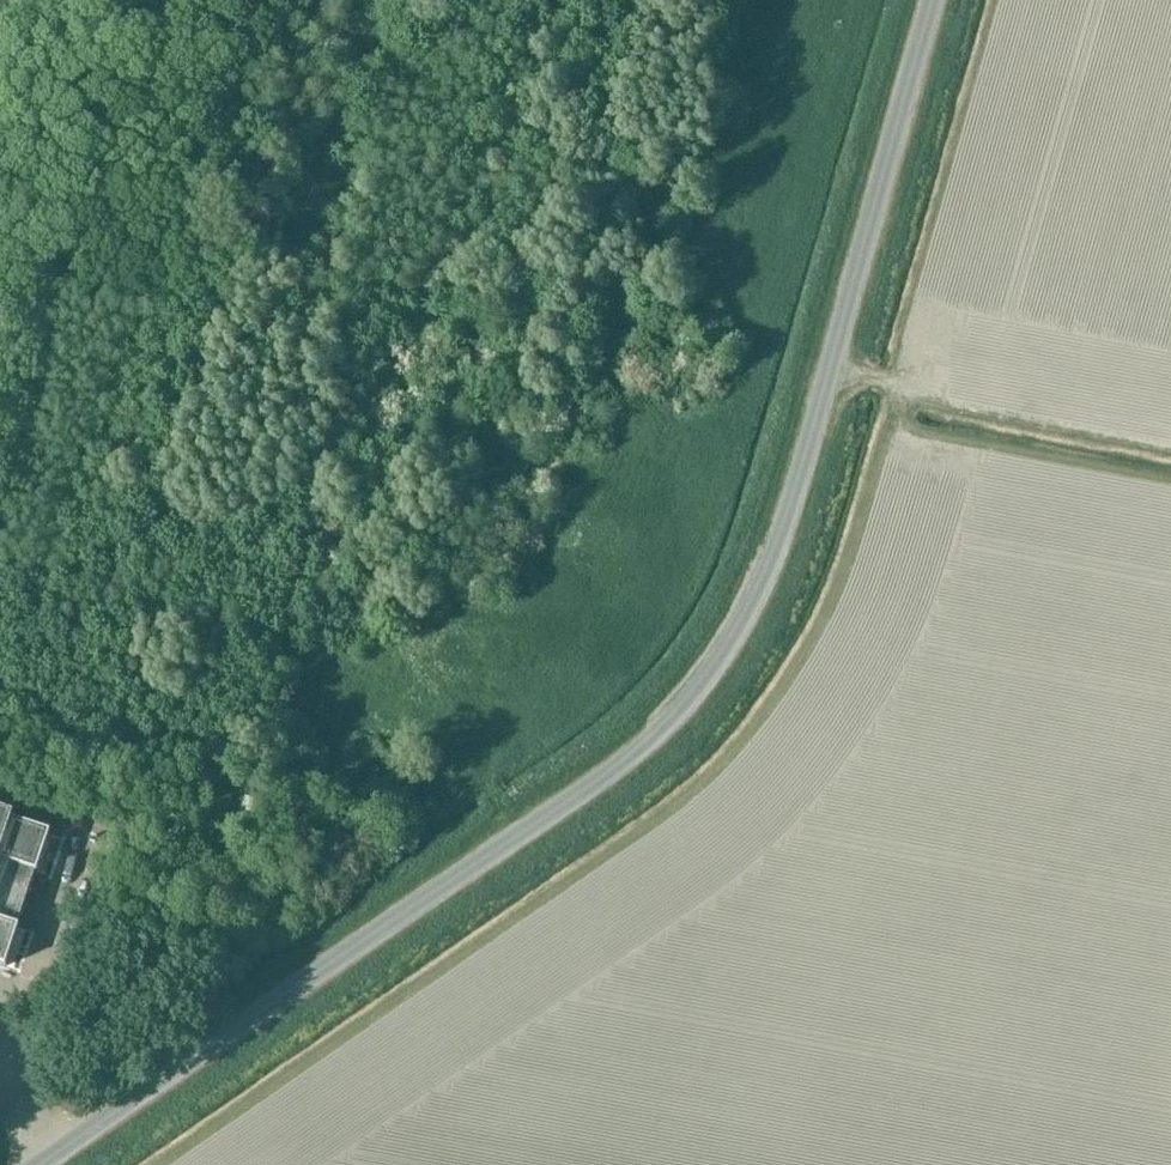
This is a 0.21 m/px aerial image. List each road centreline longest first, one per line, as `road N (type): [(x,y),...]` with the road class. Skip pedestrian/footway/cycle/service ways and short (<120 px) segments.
road 1 (unclassified): [(32,1164),(618,757),(714,664),(767,572),(932,0)]

